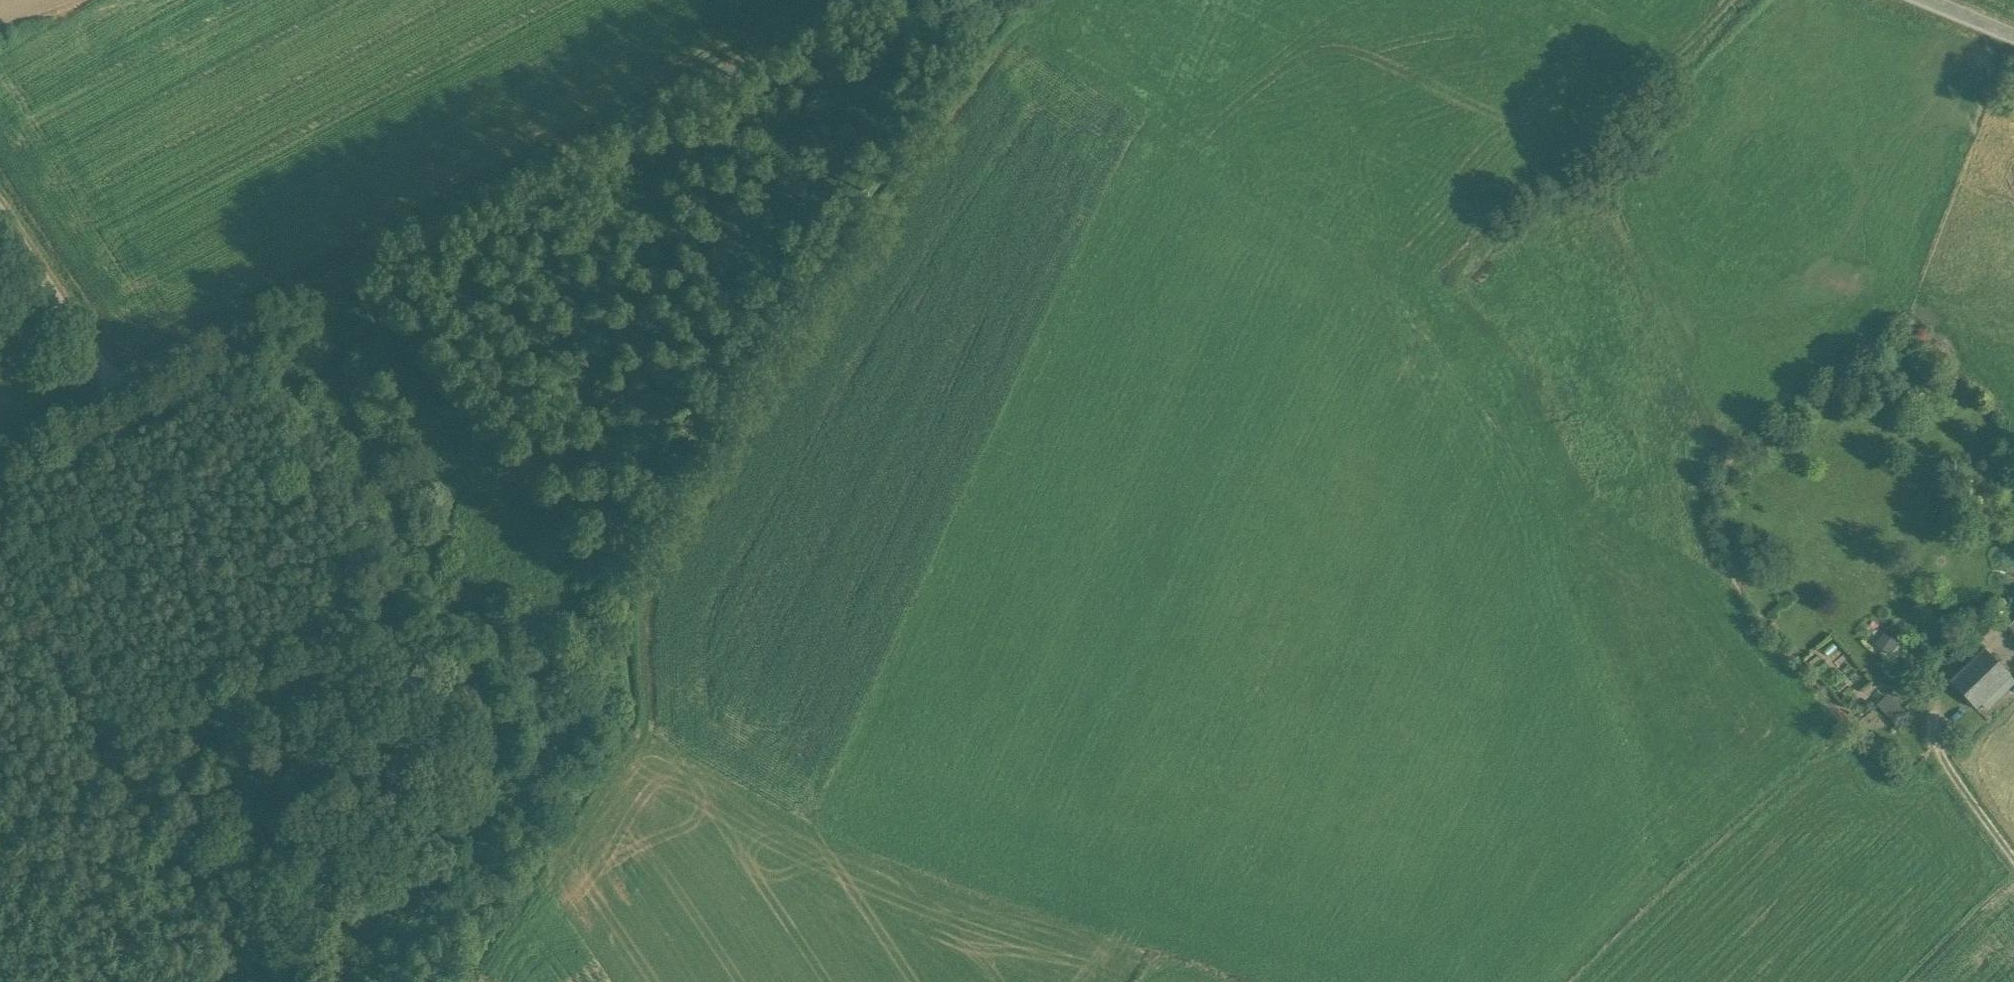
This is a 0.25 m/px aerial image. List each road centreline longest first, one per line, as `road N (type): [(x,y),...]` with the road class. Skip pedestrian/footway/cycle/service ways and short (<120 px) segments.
road 1 (track): [(100,396),(868,0)]
road 2 (track): [(0,239),(100,396)]
road 3 (track): [(1965,712),(1942,743),(2013,850)]

